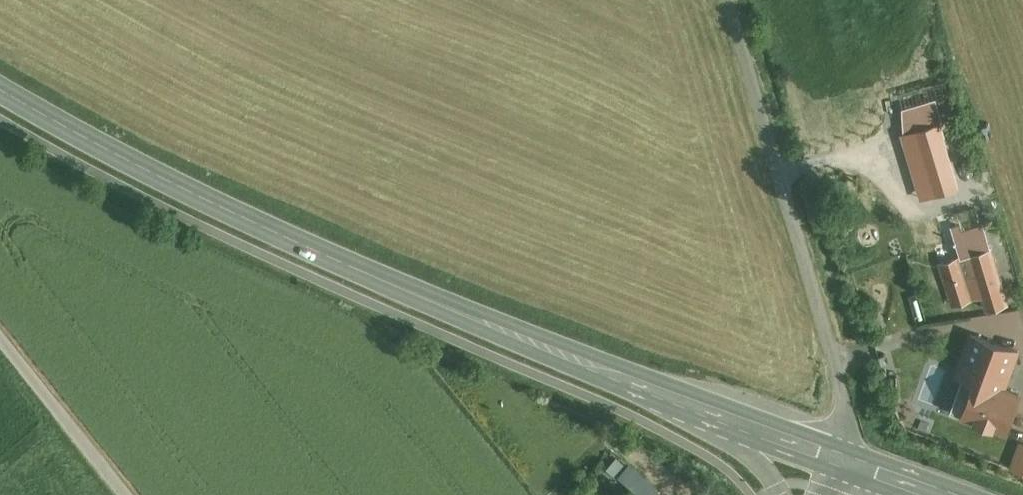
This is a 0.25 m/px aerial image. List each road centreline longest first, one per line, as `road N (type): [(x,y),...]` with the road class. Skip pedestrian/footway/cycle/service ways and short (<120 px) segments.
road 1 (secondary): [(0,89),(67,129),(434,301),(709,412)]
road 2 (unclassified): [(845,417),(727,0)]
road 3 (unclassified): [(0,338),(123,494)]
road 4 (secondary): [(709,412),(835,457)]

